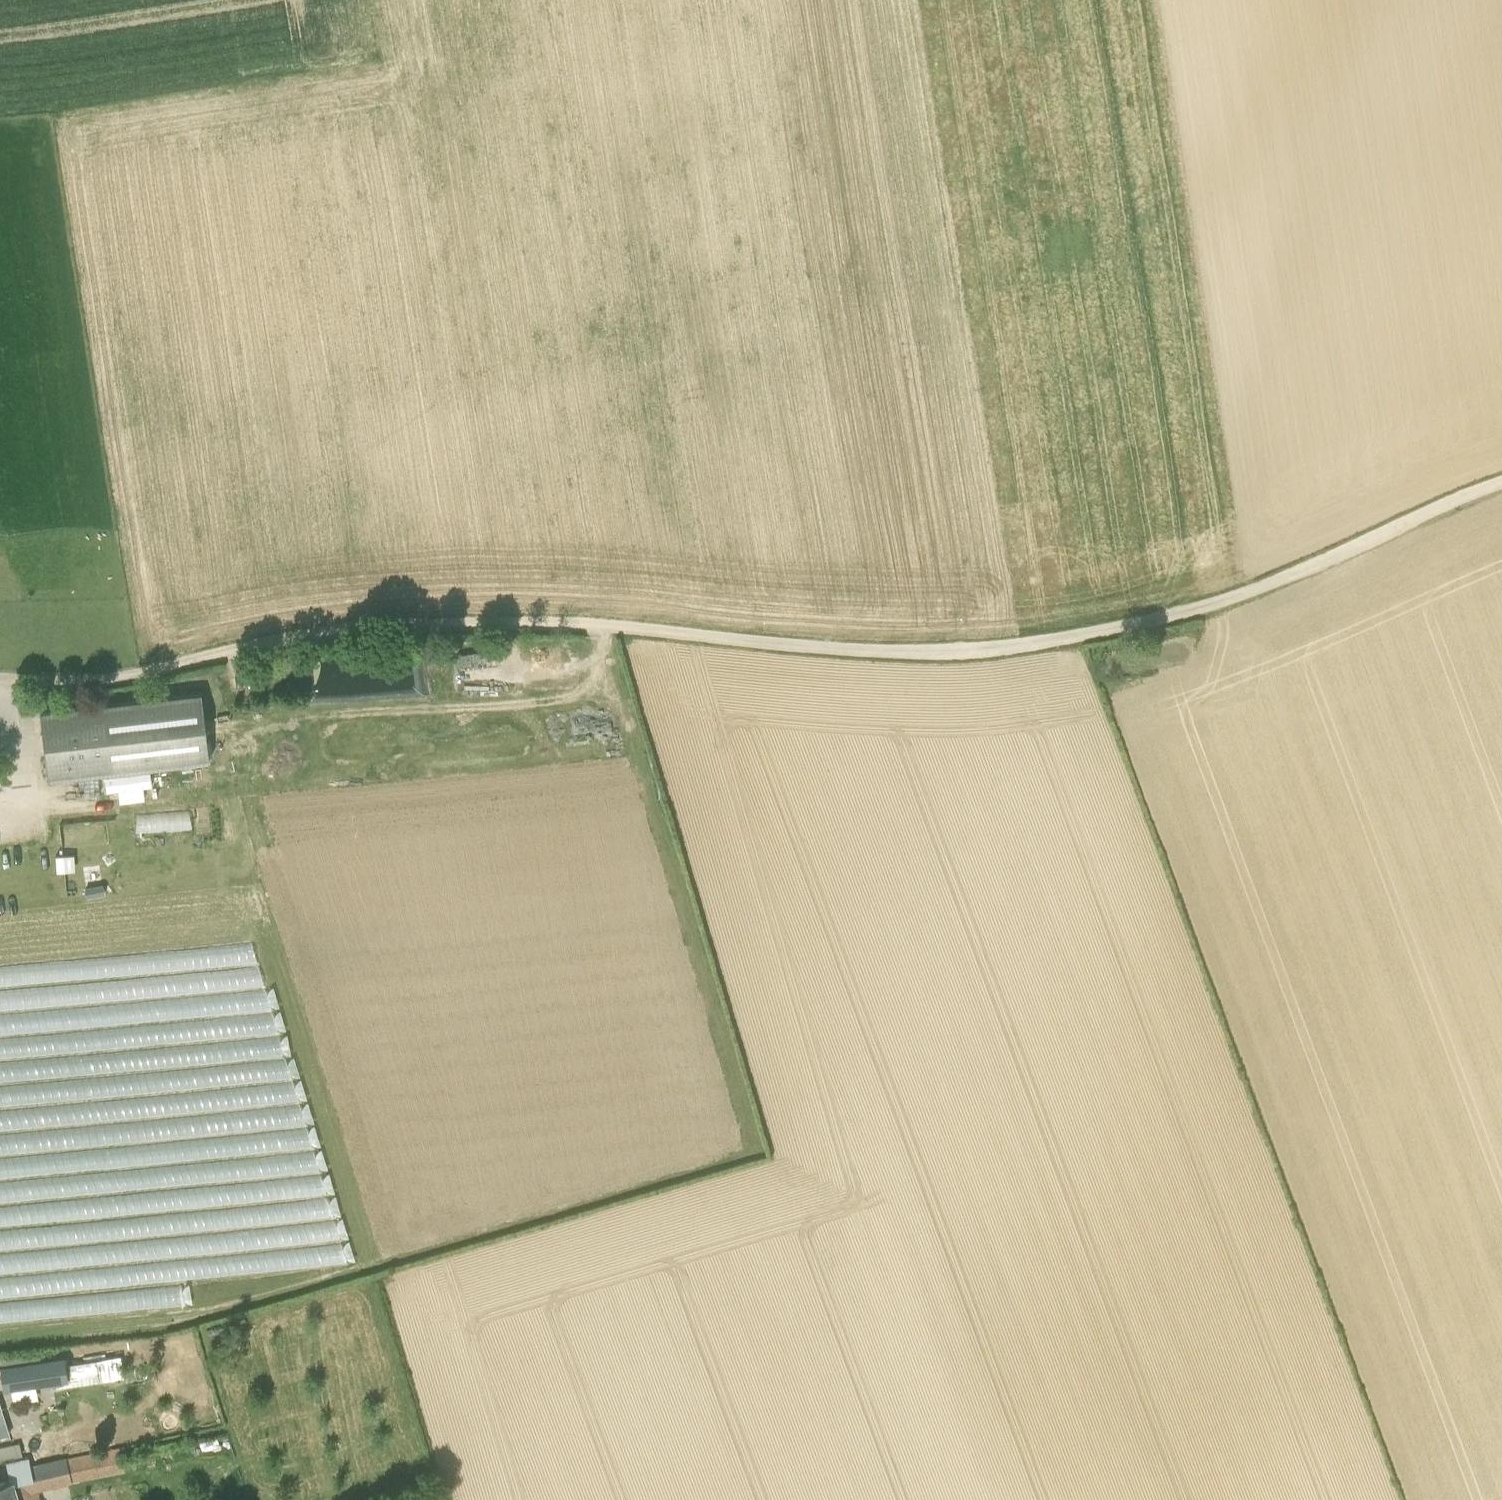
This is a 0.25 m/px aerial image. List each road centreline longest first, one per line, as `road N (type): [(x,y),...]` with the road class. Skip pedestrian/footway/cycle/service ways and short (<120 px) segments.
road 1 (track): [(1501,481),(1223,599),(1039,641),(868,649),(565,622),(434,623),(271,639),(88,681),(0,679)]

